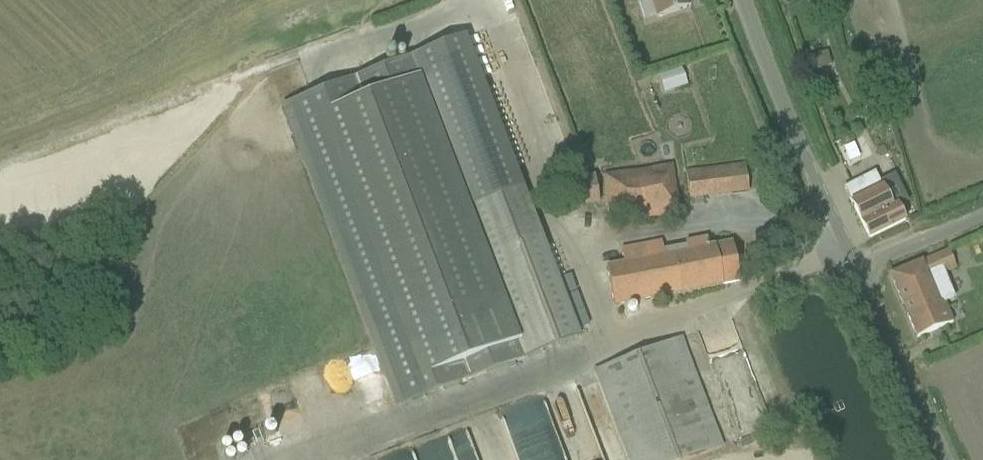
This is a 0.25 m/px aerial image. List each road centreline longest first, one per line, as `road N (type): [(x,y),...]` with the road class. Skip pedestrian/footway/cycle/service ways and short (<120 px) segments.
road 1 (unclassified): [(857,271),(743,0)]
road 2 (unclassified): [(943,459),(857,271)]
road 3 (unclassified): [(857,271),(982,215)]

